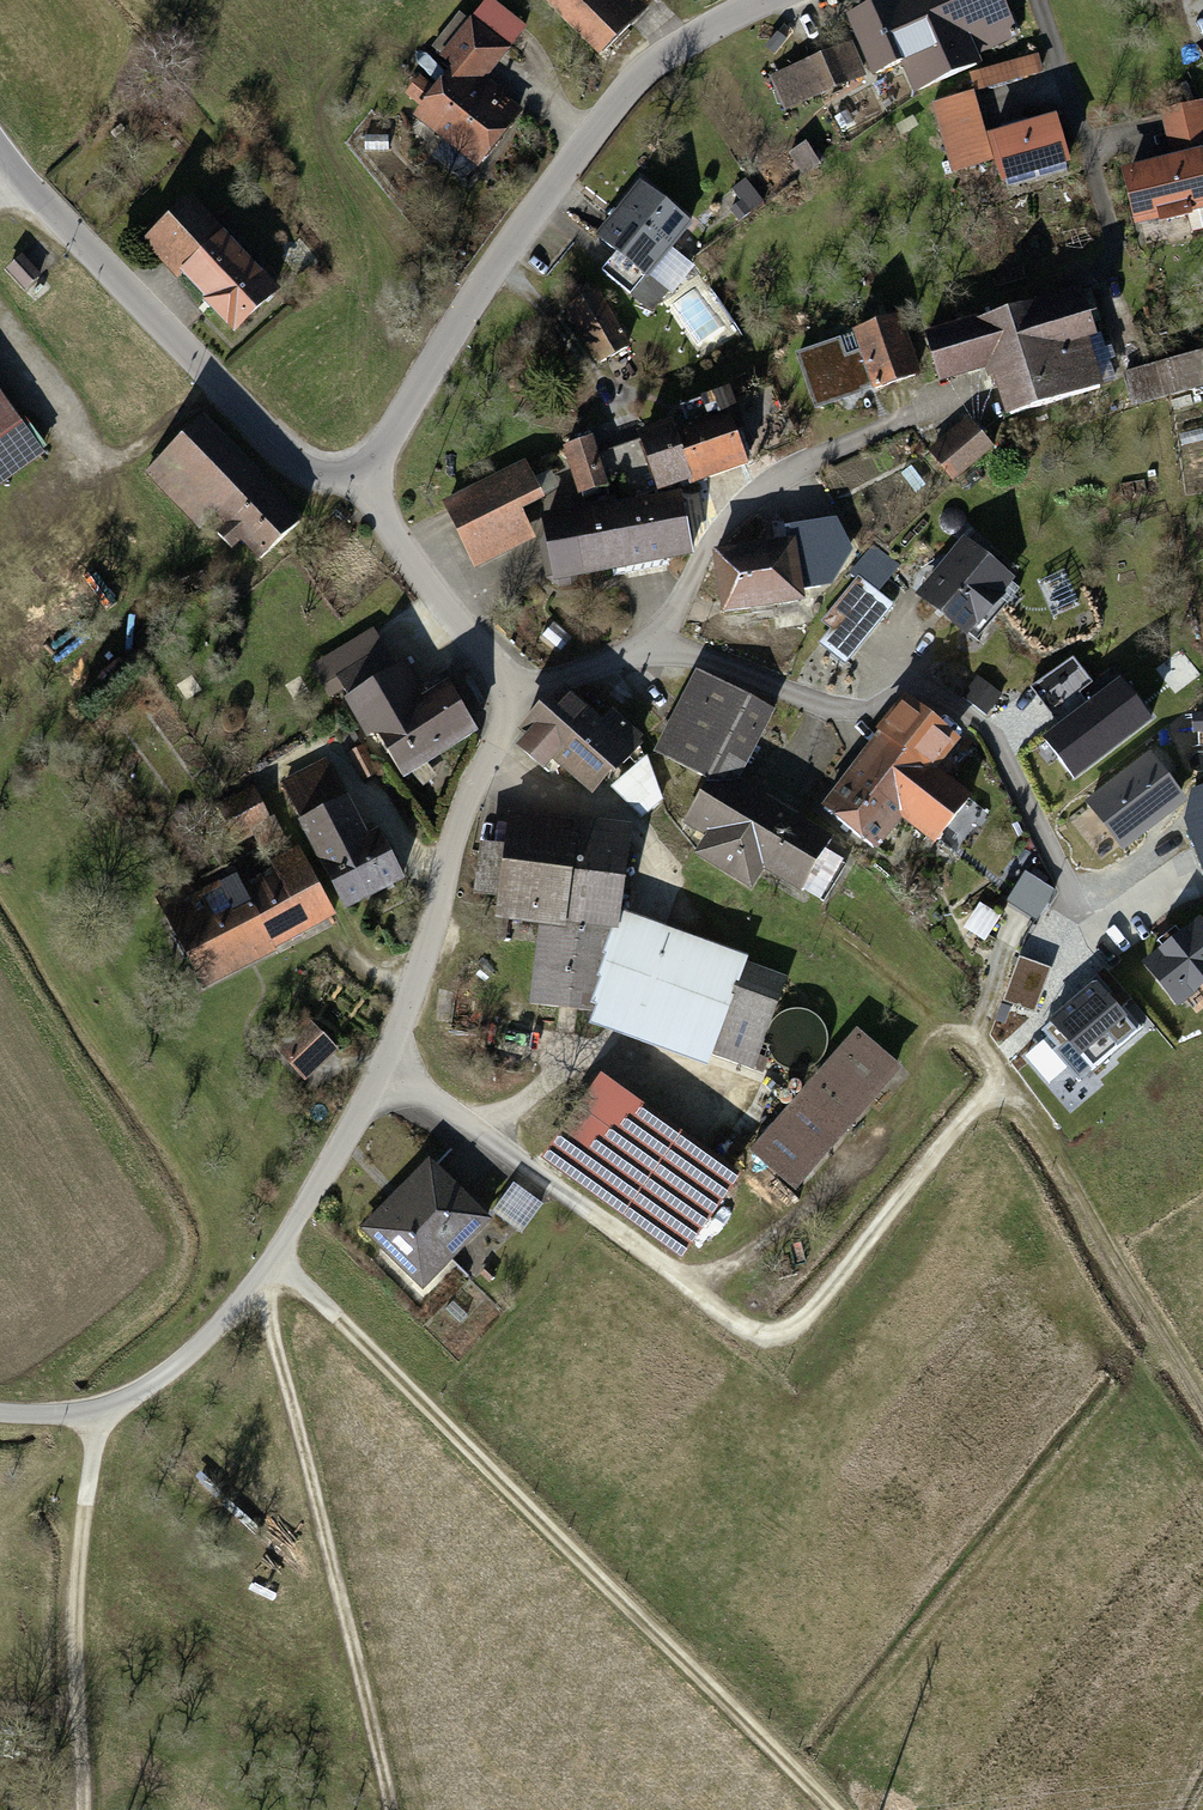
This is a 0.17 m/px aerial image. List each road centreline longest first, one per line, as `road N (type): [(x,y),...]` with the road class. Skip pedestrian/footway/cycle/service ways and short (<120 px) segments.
road 1 (unclassified): [(0,1411),(100,1408),(148,1388),(253,1285),(386,1071),(451,850),(508,702)]
road 2 (track): [(274,1252),(840,1809)]
road 3 (tertiary): [(354,484),(528,215),(649,64),(770,0)]
road 4 (residential): [(656,646),(827,706),(871,710),(911,686),(996,735),(1084,917)]
road 5 (track): [(253,1285),(373,1809)]
road 6 (tertiary): [(354,484),(322,479),(287,459),(0,148)]
road 7 (track): [(81,1809),(79,1577),(100,1408)]
road 8 (track): [(999,1087),(1043,1131),(1202,1401)]
road 9 (residential): [(656,646),(709,553),(760,493),(930,410)]
road 10 (residential): [(1043,0),(1127,264)]
road 11 (unclassified): [(508,702),(354,484)]
road 12 (residential): [(508,702),(656,646)]

